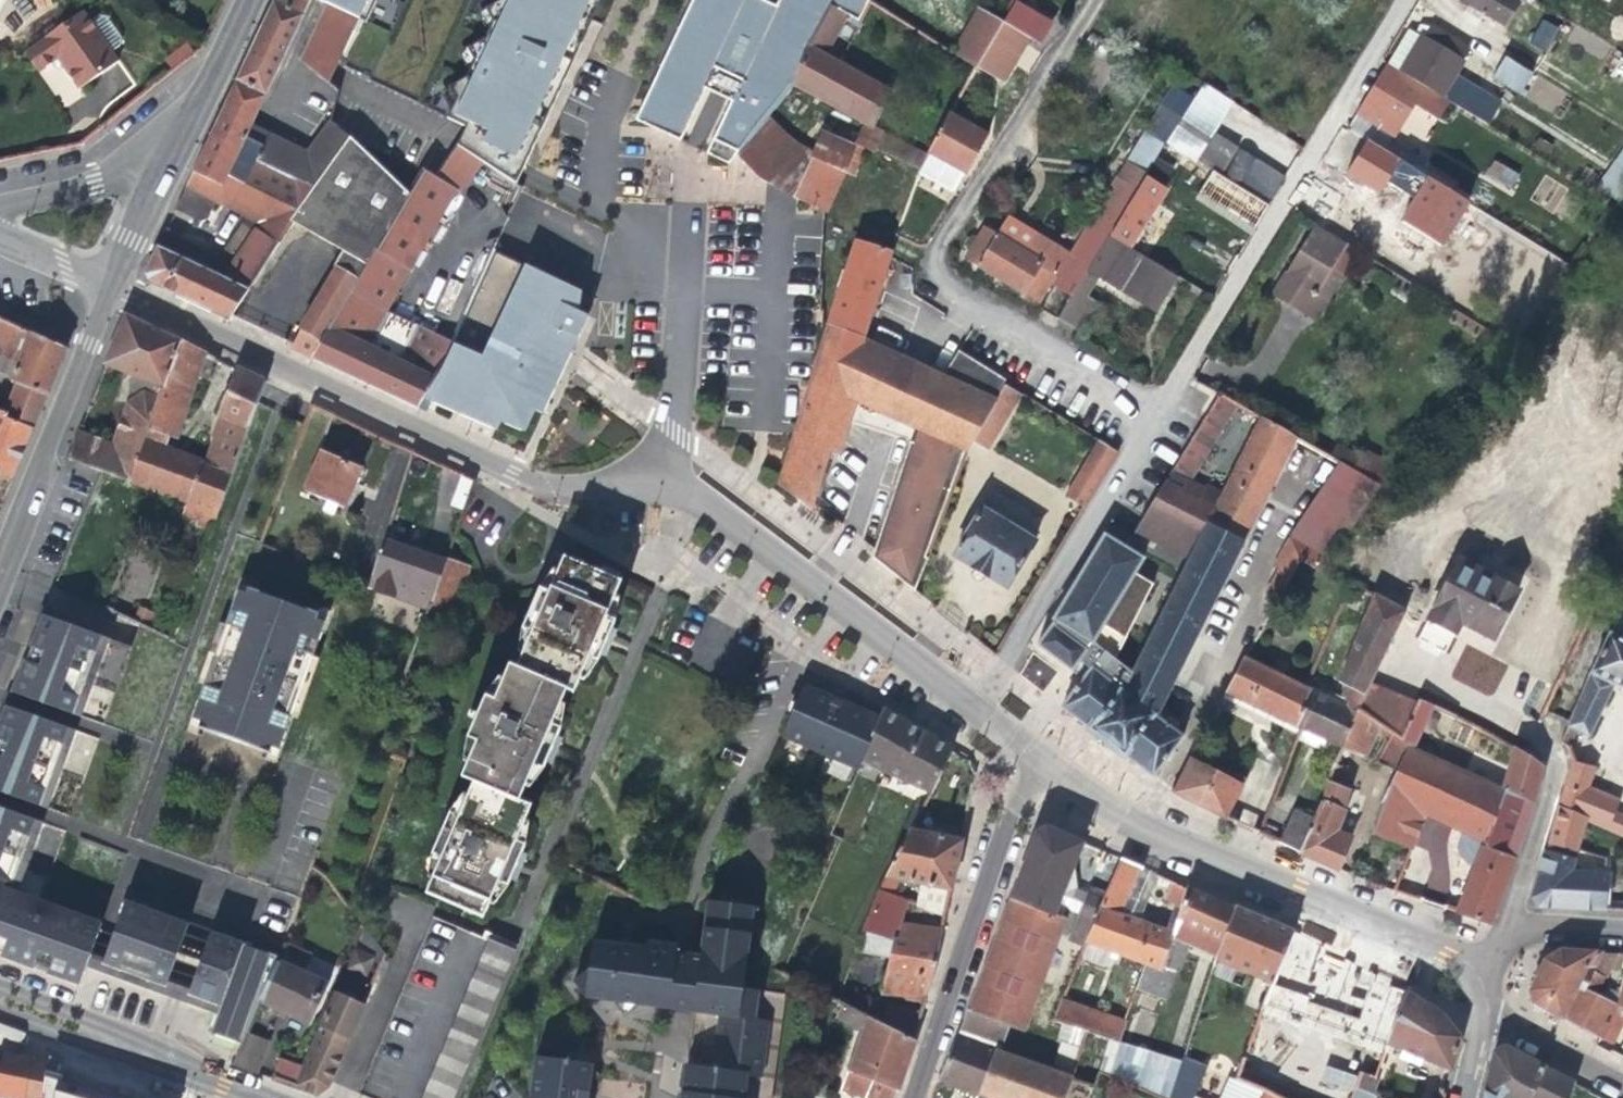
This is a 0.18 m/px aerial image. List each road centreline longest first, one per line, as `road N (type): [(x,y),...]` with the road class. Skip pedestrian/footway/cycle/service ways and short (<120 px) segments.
road 1 (tertiary): [(671,490),(538,485),(110,284)]
road 2 (residential): [(1096,0),(933,256),(937,279),(1152,414)]
road 3 (residential): [(1392,0),(1152,414)]
road 4 (tertiary): [(1035,757),(1141,823),(1457,957)]
road 5 (tertiary): [(971,705),(686,493),(671,490)]
road 6 (residential): [(913,1097),(1035,757)]
road 7 (residential): [(1152,414),(971,705)]
road 8 (secondary): [(0,564),(110,284)]
road 9 (unclassified): [(671,490),(690,207)]
road 10 (residential): [(0,1002),(259,1097)]
road 11 (residential): [(1556,717),(1557,768),(1507,927)]
road 12 (residential): [(187,109),(94,181),(0,206)]
road 13 (secondary): [(187,109),(110,284)]
road 14 (tertiary): [(1622,1081),(1488,1011)]
road 15 (secondary): [(241,0),(187,109)]

